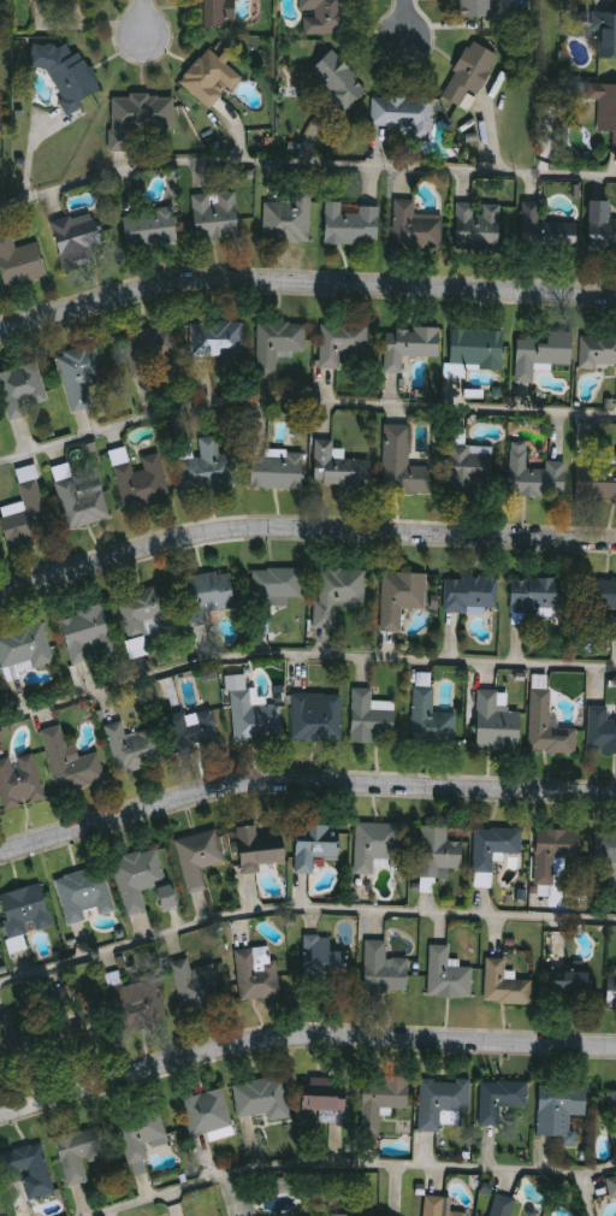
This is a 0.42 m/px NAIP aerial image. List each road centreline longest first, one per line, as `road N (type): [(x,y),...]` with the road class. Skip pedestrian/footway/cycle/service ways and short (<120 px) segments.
road 1 (residential): [(615,1051),(259,1045),(0,1117)]
road 2 (residential): [(615,798),(260,789),(0,860)]
road 3 (residential): [(615,546),(214,535),(0,598)]
road 4 (residential): [(615,299),(195,285),(0,337)]

